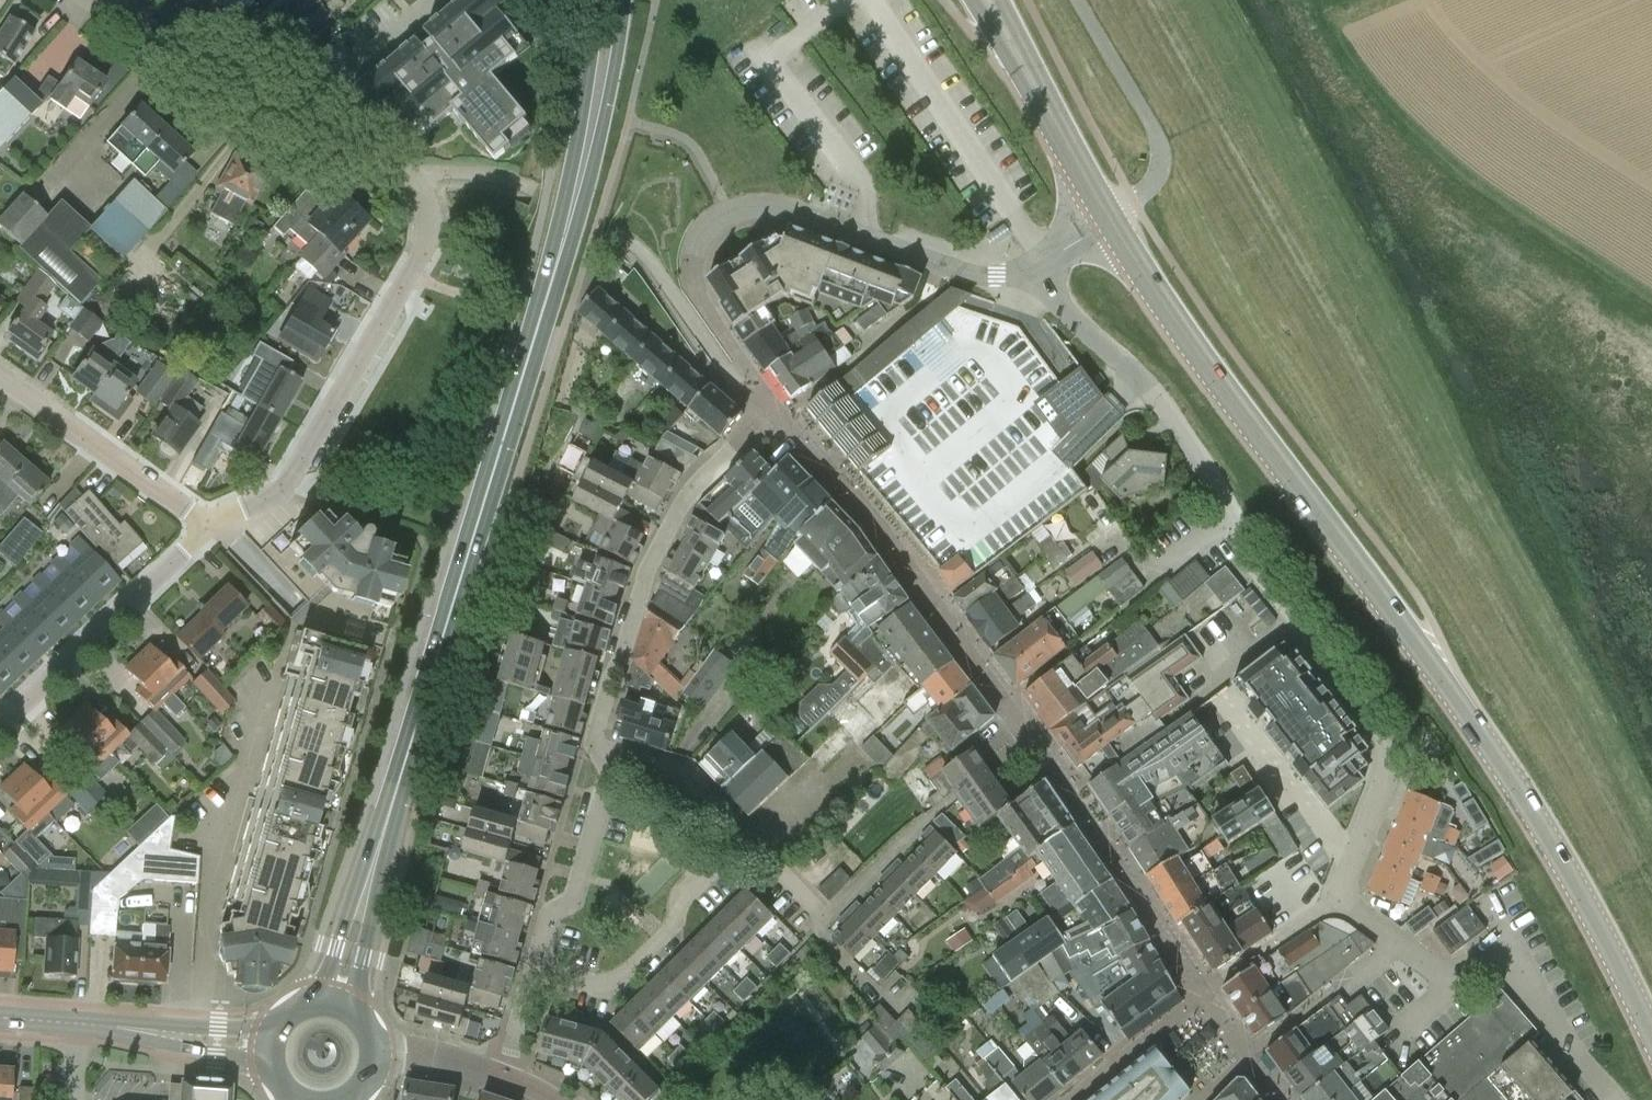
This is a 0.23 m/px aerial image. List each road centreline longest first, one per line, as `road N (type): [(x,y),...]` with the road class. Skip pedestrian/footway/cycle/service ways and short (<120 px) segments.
road 1 (residential): [(207,530),(281,490),(411,273),(429,230),(421,178),(344,150),(98,0)]
road 2 (residential): [(1203,995),(1068,789),(869,516),(783,421)]
road 3 (secondary): [(367,888),(565,232)]
road 4 (tertiary): [(1111,218),(1237,408),(1450,690)]
road 5 (residential): [(613,759),(595,734),(650,568),(692,489),(756,428),(783,421)]
road 6 (residential): [(1231,513),(1248,550),(1389,744),(1384,780),(1352,862)]
road 7 (tertiary): [(1651,1035),(1576,886),(1450,690)]
road 8 (residential): [(747,376),(690,284),(690,252),(701,234),(729,211),(760,204),(861,236)]
road 9 (residential): [(1231,513),(1144,382),(1070,315),(1040,266)]
road 10 (residential): [(2,728),(207,530)]
road 11 (residential): [(535,972),(600,990),(620,979),(675,928),(683,896),(745,836)]
road 12 (residential): [(931,817),(828,920),(745,836)]
road 13 (unclassified): [(1111,218),(1154,183),(1161,145),(1078,0)]
road 14 (residential): [(207,530),(0,378)]
road 15 (secondary): [(565,232),(591,179),(626,0)]
road 16 (secondary): [(599,0),(565,232)]
road 17 (residential): [(535,972),(550,917),(574,903),(613,759)]
road 18 (residential): [(1226,701),(1278,780),(1304,797),(1352,862)]
road 19 (residential): [(1511,953),(1454,978),(1344,897)]
road 20 (residential): [(1040,266),(1012,279),(985,279),(861,236)]
road 21 (tertiary): [(187,1038),(0,1018)]
road 22 (residential): [(1611,1099),(1511,953)]
road 23 (residential): [(1072,1099),(1203,995)]
road 24 (residential): [(745,836),(686,776),(613,759)]
road 25 (residential): [(783,421),(907,322)]
road 26 (tertiary): [(1045,100),(1111,218)]
road 27 (residential): [(499,1077),(375,1053)]
road 28 (secondary): [(353,1012),(371,927),(367,888)]
road 29 (secondary): [(367,888),(344,920),(320,1003)]

